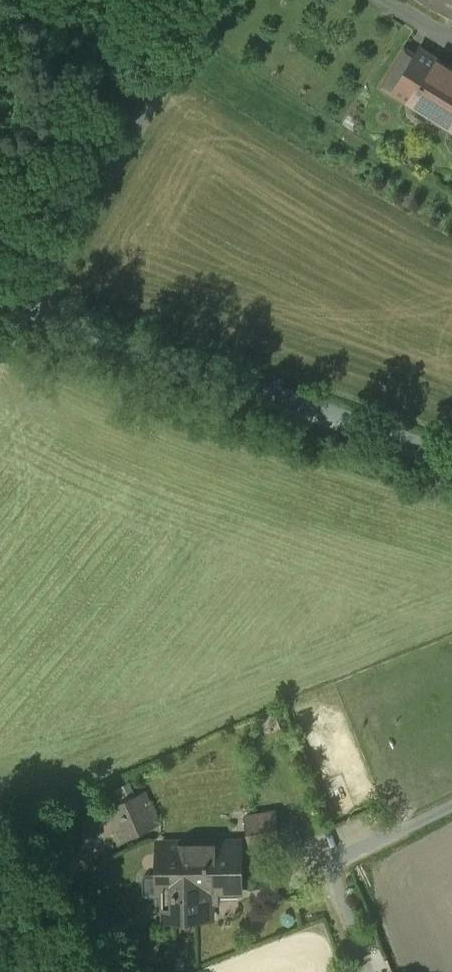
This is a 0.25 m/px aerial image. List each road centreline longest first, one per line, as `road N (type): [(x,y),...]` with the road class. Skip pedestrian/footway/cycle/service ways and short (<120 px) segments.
road 1 (residential): [(451,462),(33,313)]
road 2 (unclassified): [(209,0),(44,259),(33,313)]

